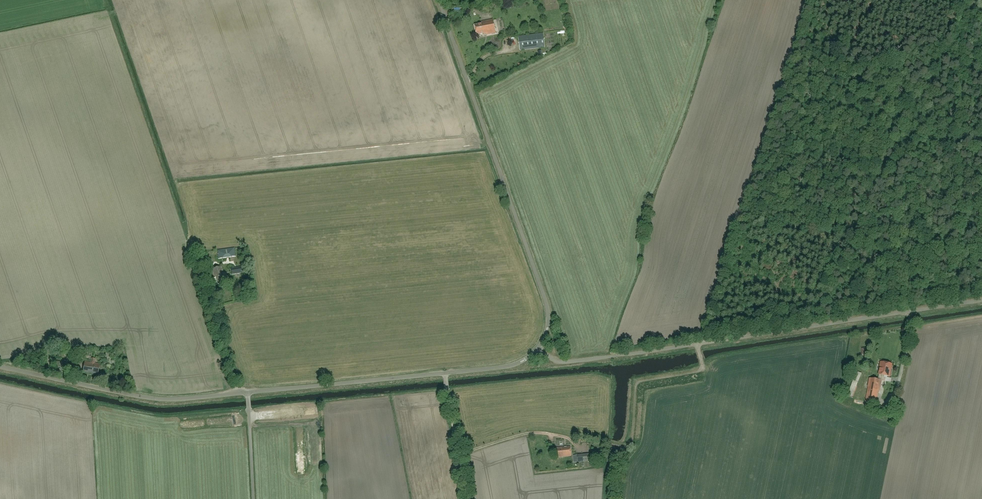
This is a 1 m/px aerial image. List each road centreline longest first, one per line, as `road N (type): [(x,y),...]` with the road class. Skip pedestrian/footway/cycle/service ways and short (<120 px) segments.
road 1 (unclassified): [(538,349),(489,368),(162,397),(0,366)]
road 2 (unclassified): [(613,357),(981,300)]
road 3 (unclassified): [(538,349),(548,326),(544,296),(439,0)]
road 4 (track): [(699,344),(700,371),(636,385),(632,441),(611,442)]
road 5 (track): [(445,373),(468,498)]
road 6 (track): [(459,454),(527,433),(575,445)]

